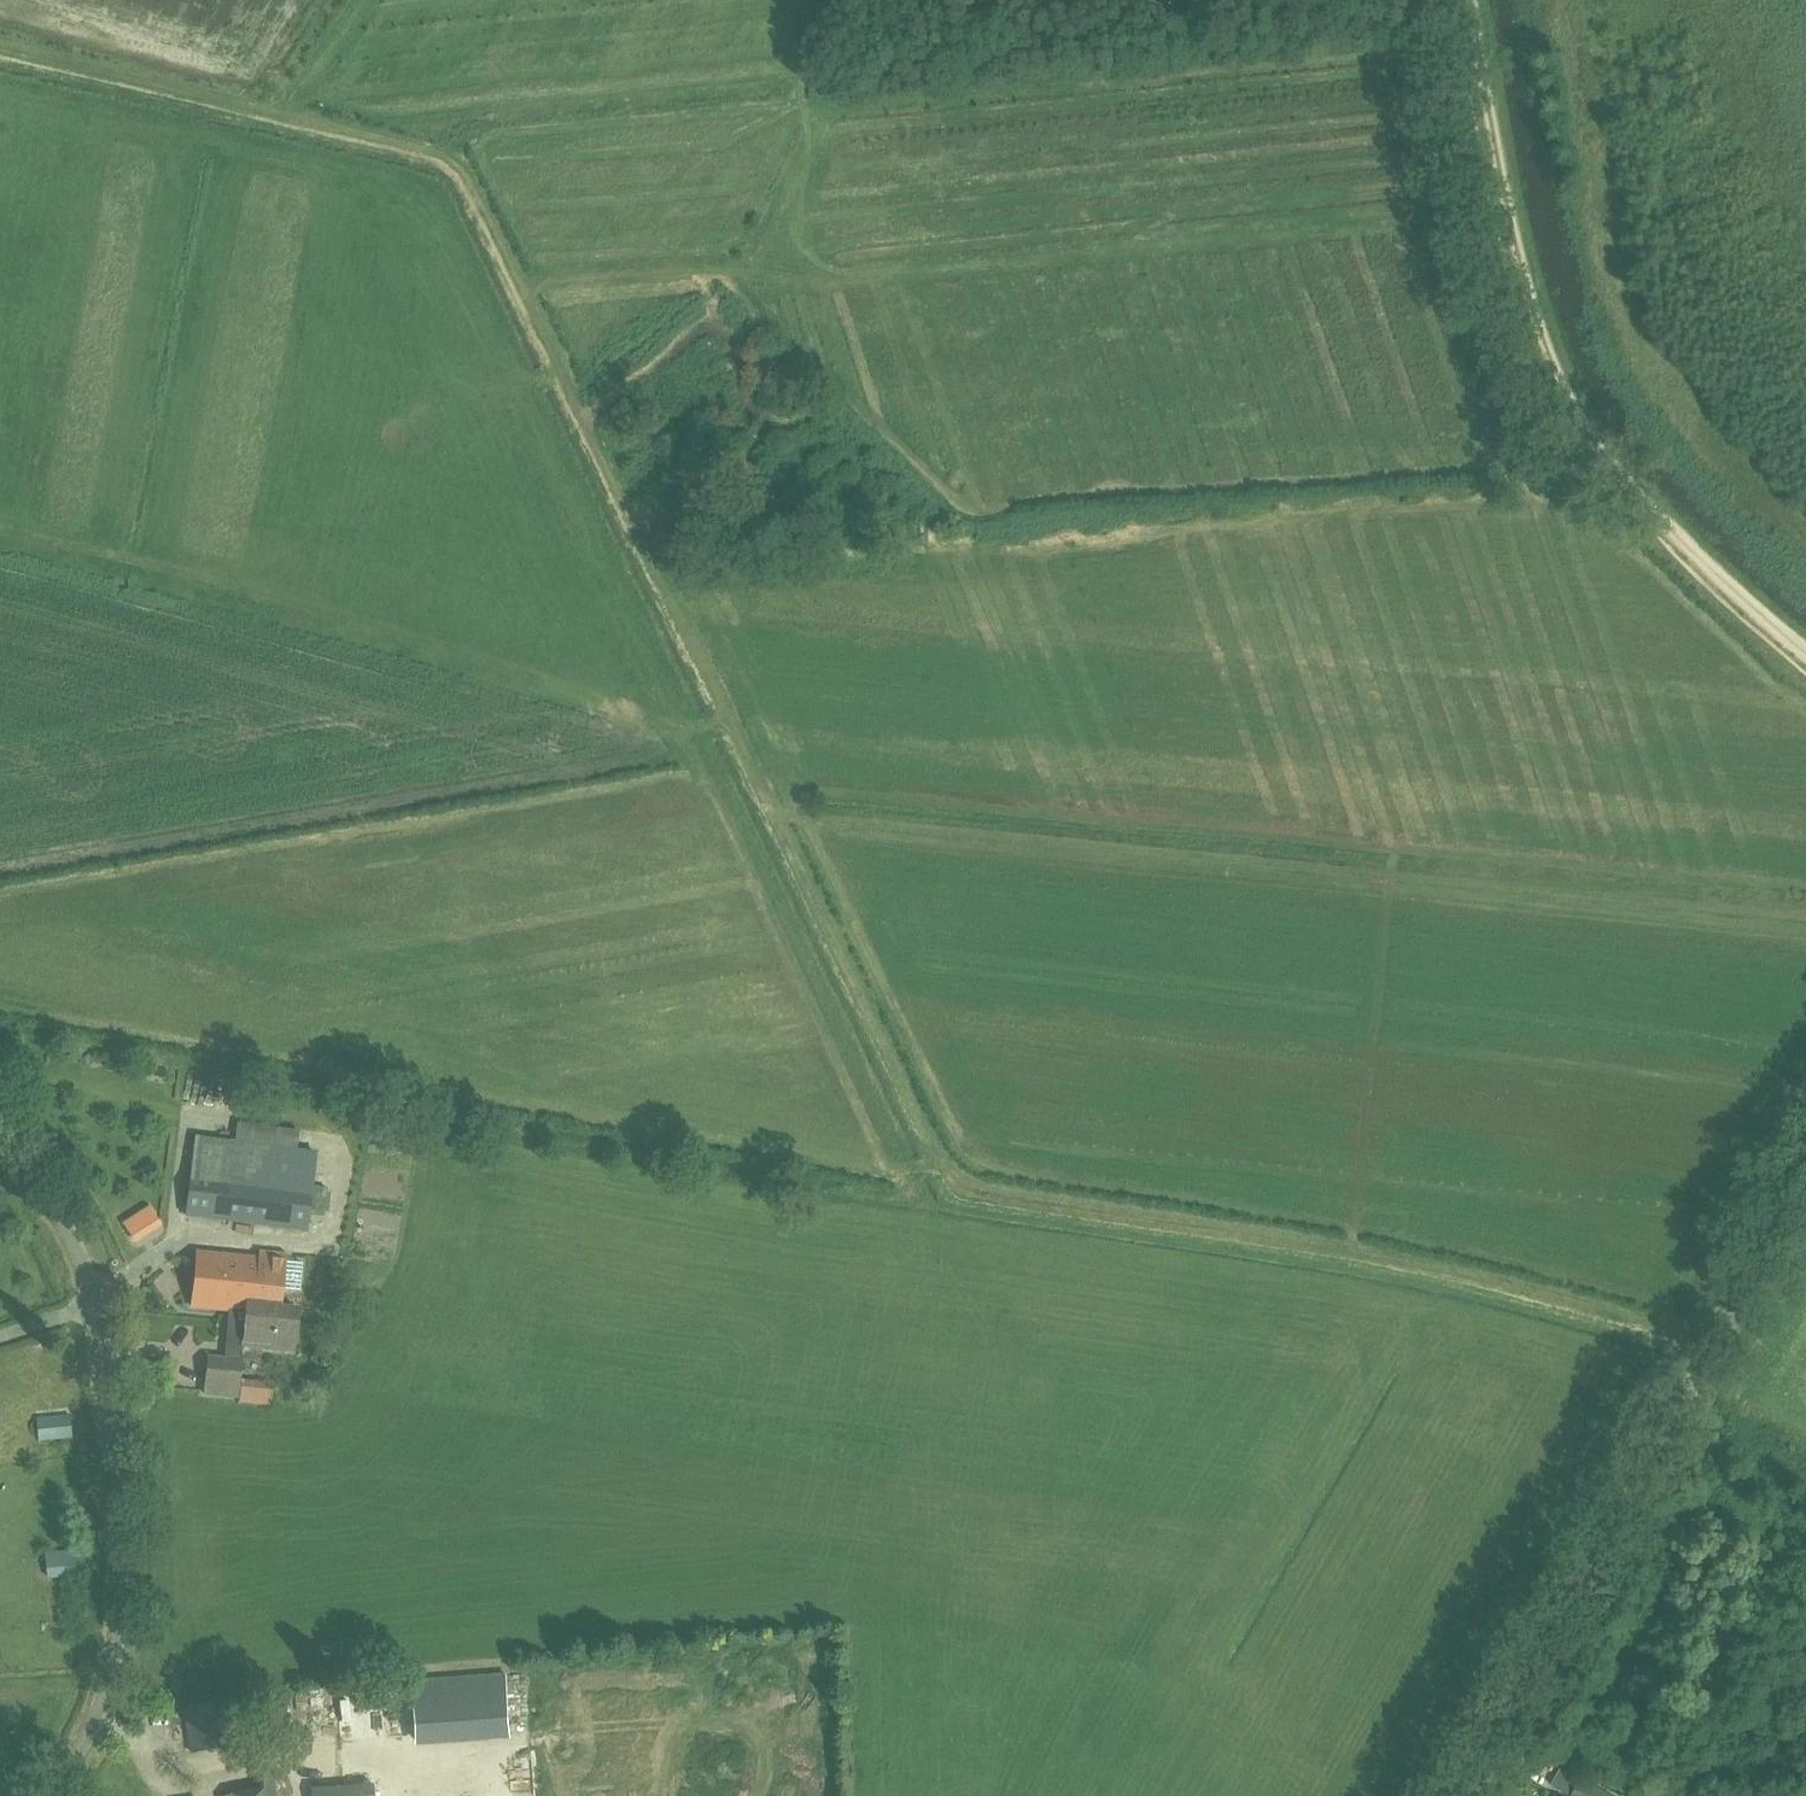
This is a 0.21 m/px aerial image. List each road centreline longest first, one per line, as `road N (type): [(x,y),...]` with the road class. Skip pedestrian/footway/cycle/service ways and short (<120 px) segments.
road 1 (track): [(1805,652),(1731,588),(1600,448),(1570,388),(1495,131),(1472,0)]
road 2 (unclassified): [(1453,1795),(1805,1182)]
road 3 (unclassified): [(53,1795),(105,1698),(117,1647),(119,1549),(100,1337),(80,1261),(56,1211),(0,1155)]

